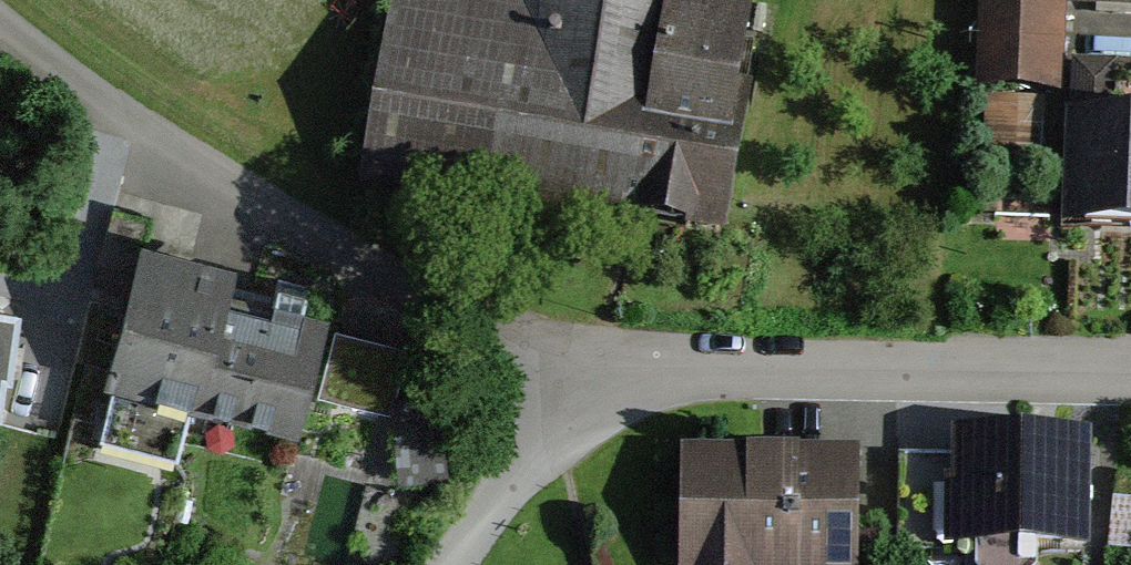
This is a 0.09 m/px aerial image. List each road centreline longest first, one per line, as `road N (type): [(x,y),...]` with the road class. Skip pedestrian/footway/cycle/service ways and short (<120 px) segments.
road 1 (residential): [(590,408),(509,340),(272,222),(0,21)]
road 2 (residential): [(1130,371),(758,364),(668,378),(590,408)]
road 3 (residential): [(590,408),(485,519),(453,564)]

